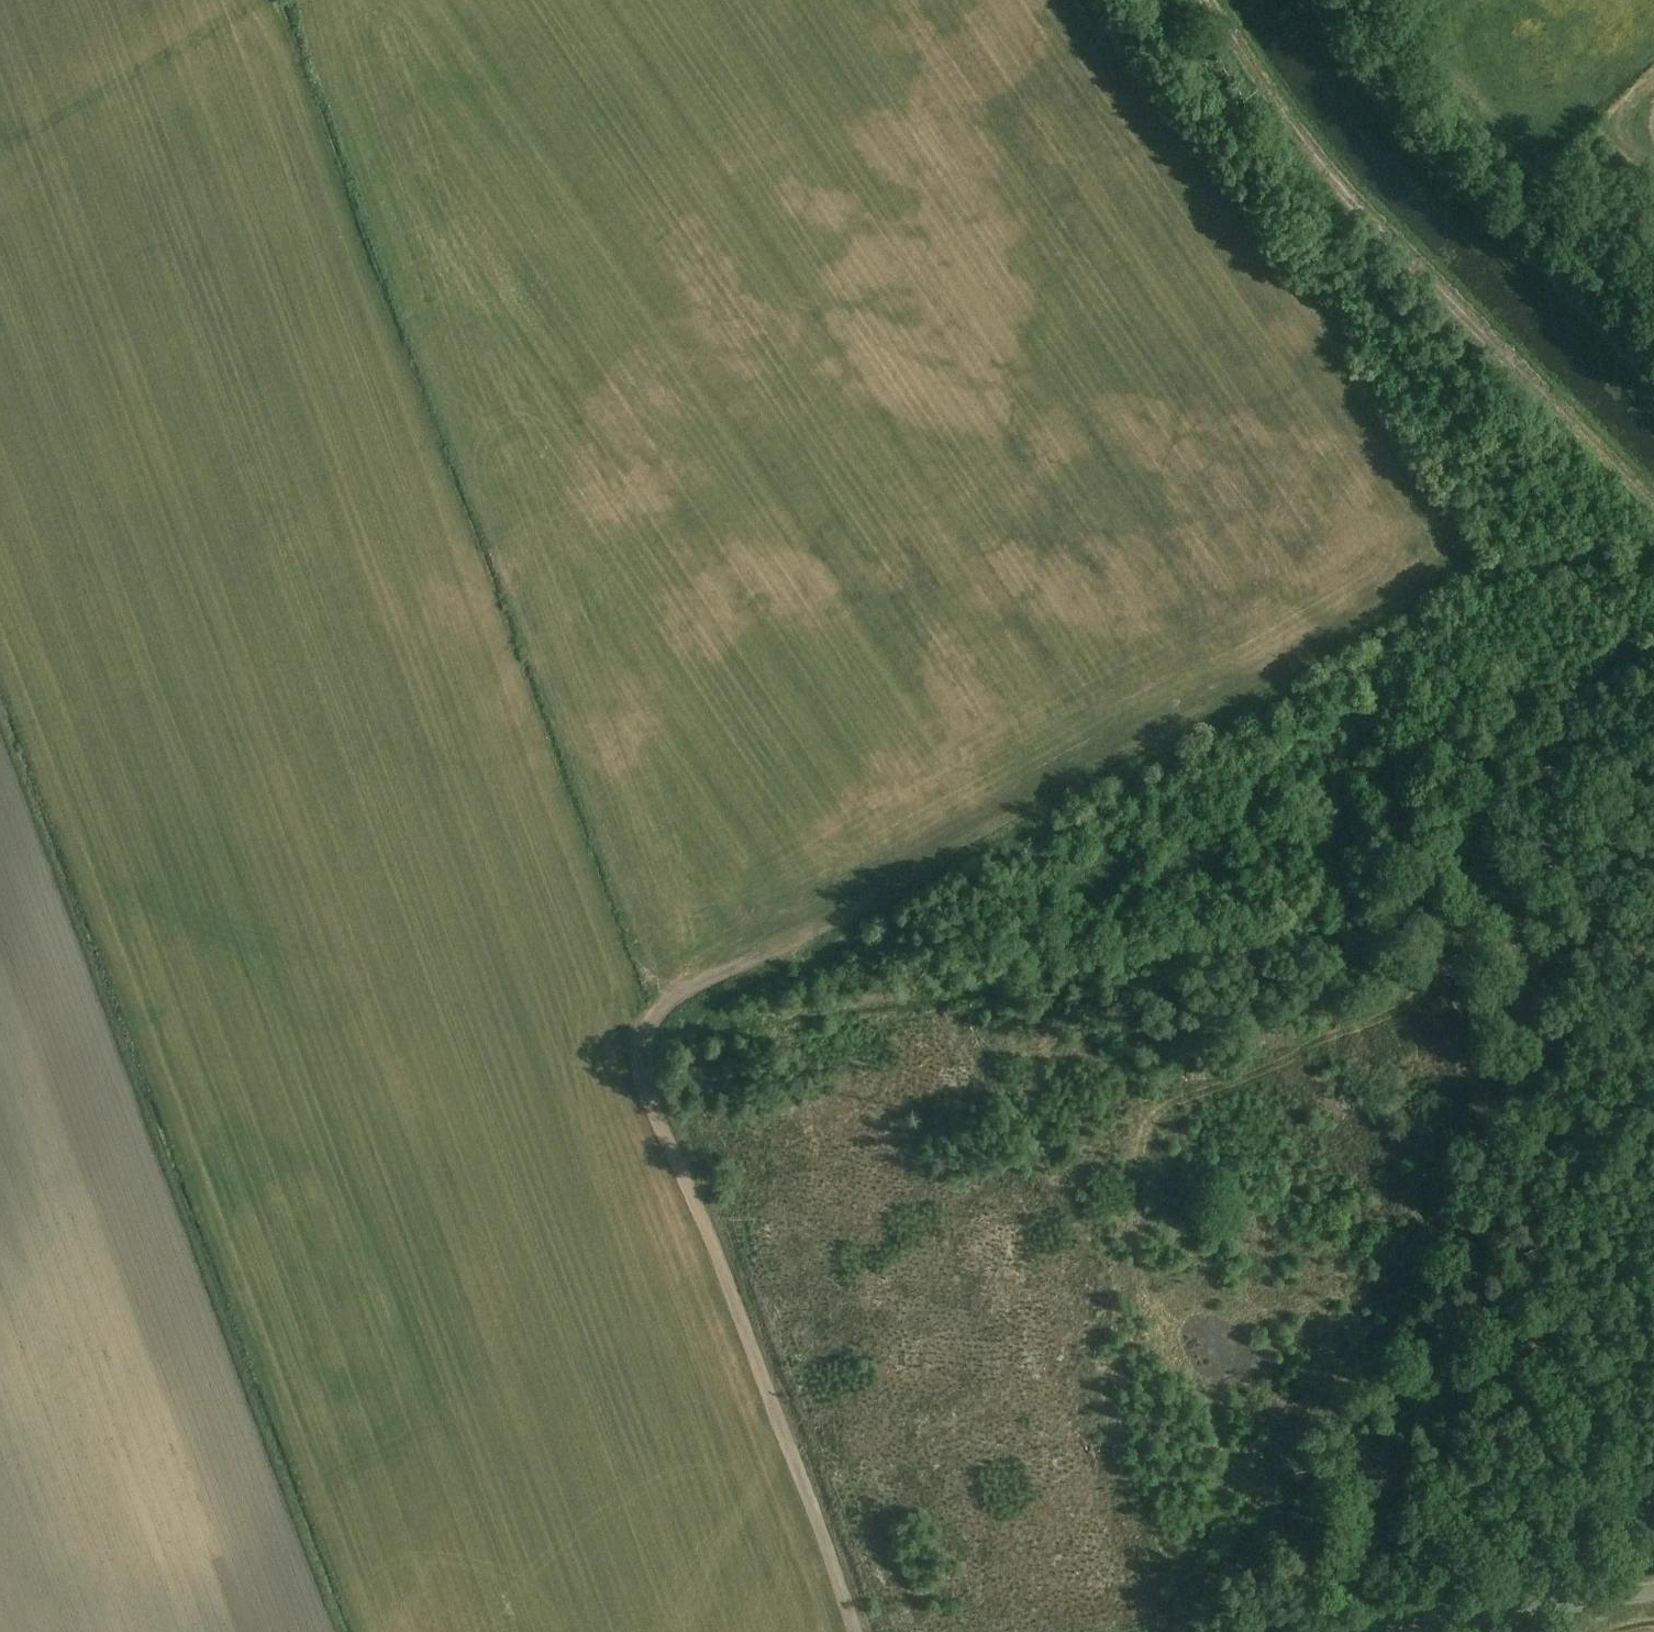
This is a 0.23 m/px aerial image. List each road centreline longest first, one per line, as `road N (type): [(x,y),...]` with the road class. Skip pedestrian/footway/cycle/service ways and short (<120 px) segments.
road 1 (unclassified): [(1653,372),(1403,116),(1316,0)]
road 2 (unclassified): [(1653,1592),(1391,1631)]

